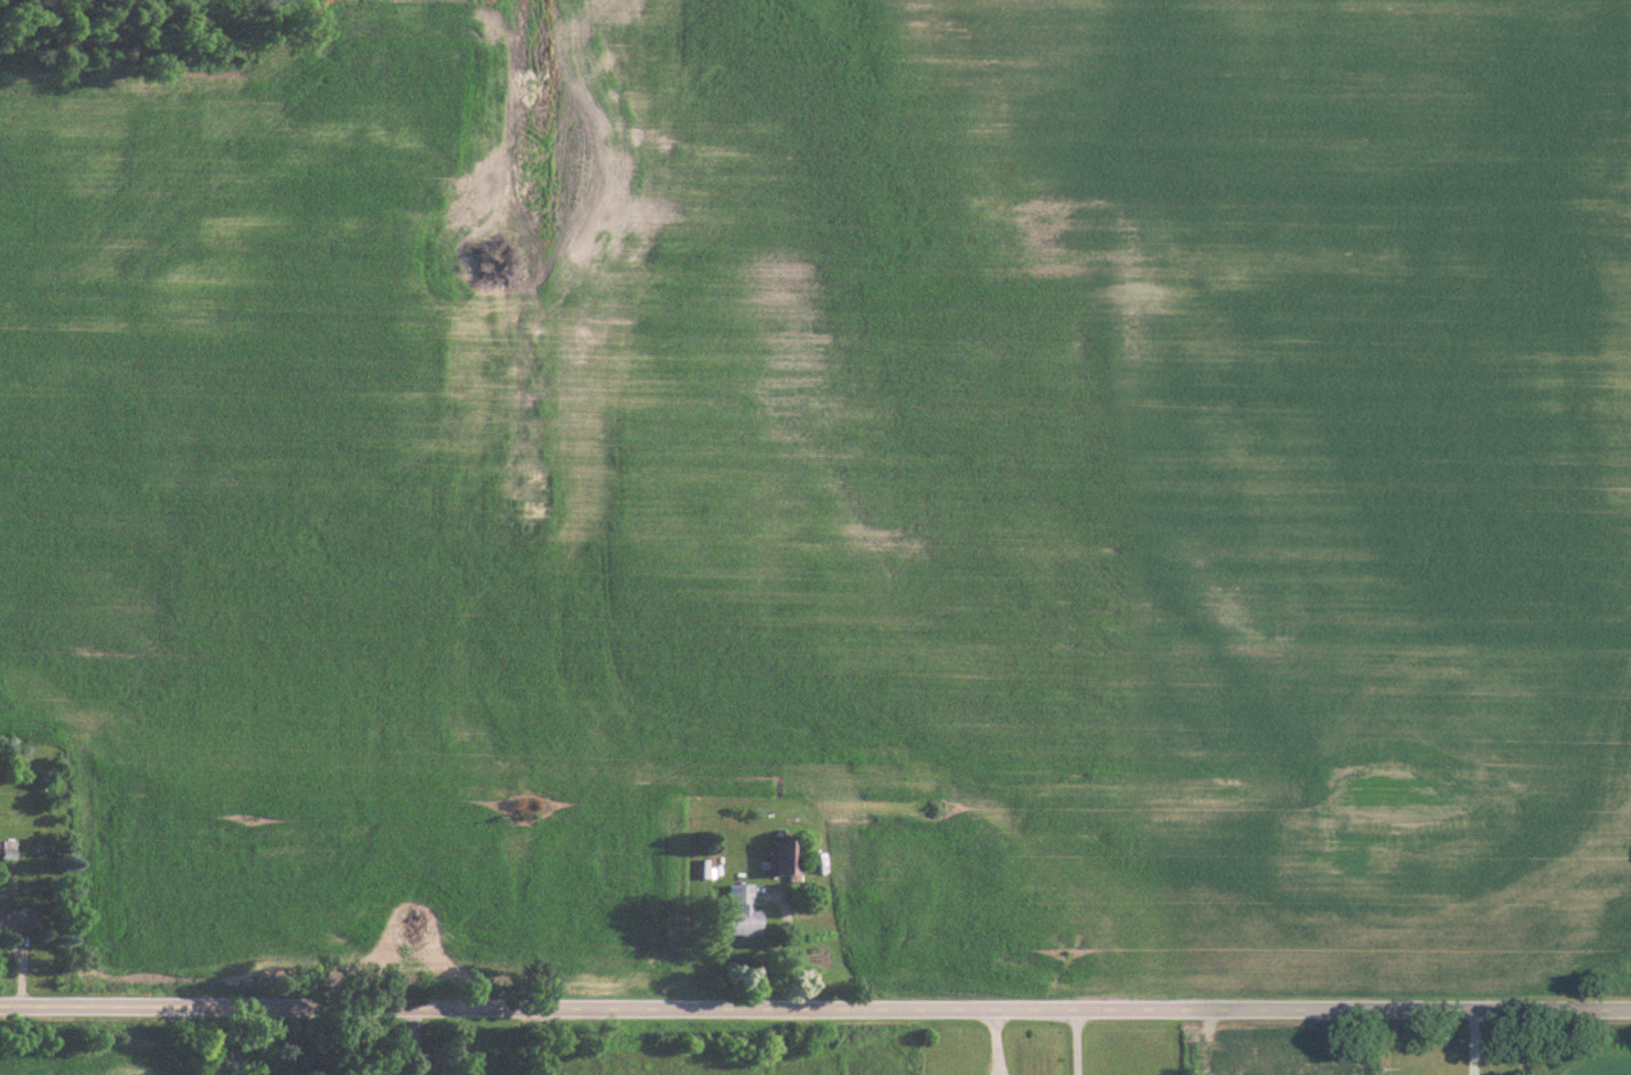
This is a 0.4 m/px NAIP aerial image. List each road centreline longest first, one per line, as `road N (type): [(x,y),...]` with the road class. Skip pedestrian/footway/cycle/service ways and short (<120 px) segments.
road 1 (tertiary): [(1630,1007),(0,1008)]

